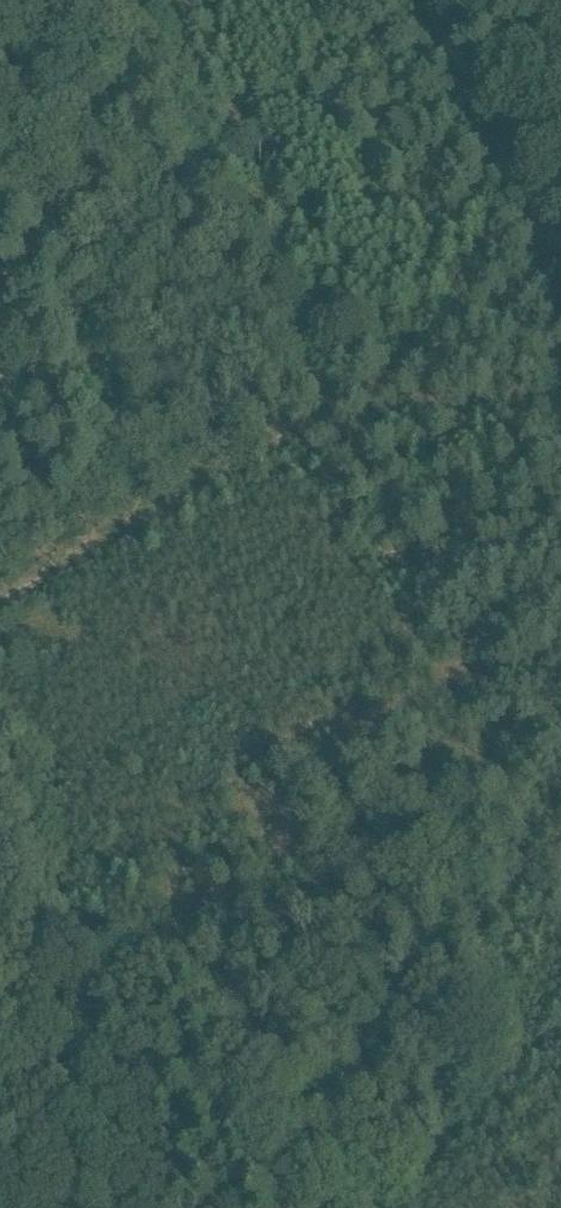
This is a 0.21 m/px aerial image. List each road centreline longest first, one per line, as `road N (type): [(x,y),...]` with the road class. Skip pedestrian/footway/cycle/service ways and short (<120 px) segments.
road 1 (track): [(560,270),(0,600)]
road 2 (track): [(430,0),(560,253)]
road 3 (track): [(0,966),(74,1207)]

